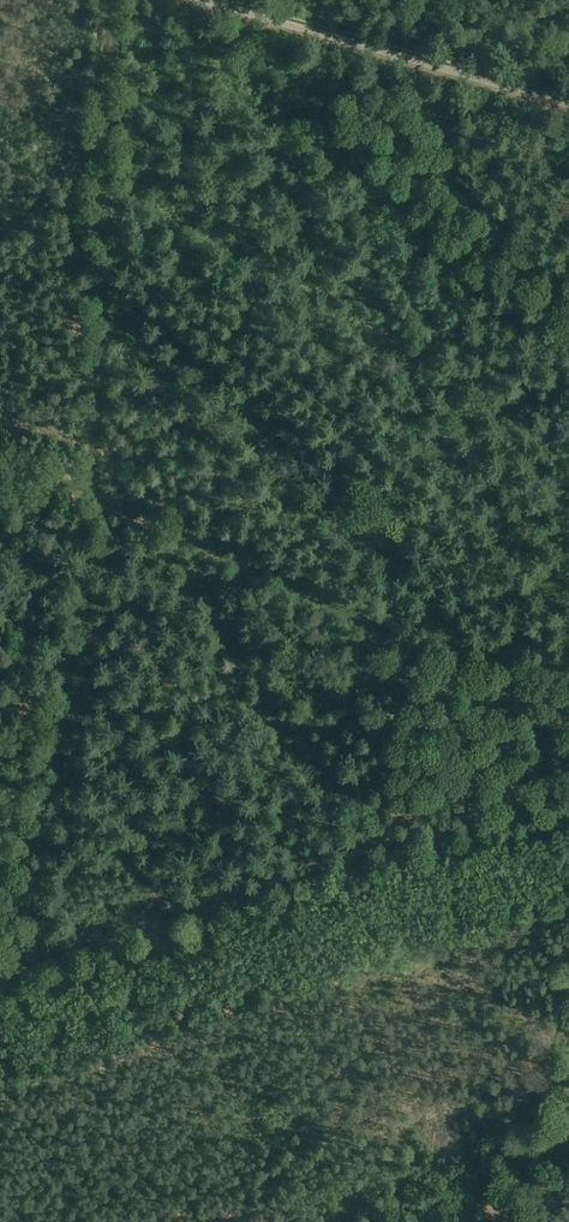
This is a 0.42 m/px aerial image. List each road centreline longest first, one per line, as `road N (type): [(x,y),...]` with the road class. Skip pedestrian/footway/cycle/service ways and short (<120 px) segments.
road 1 (track): [(0,971),(87,510),(108,0)]
road 2 (track): [(568,729),(87,510),(0,482)]
road 3 (track): [(0,983),(568,786)]
road 4 (unclassified): [(568,106),(192,0)]
road 5 (track): [(528,1154),(568,1011)]

